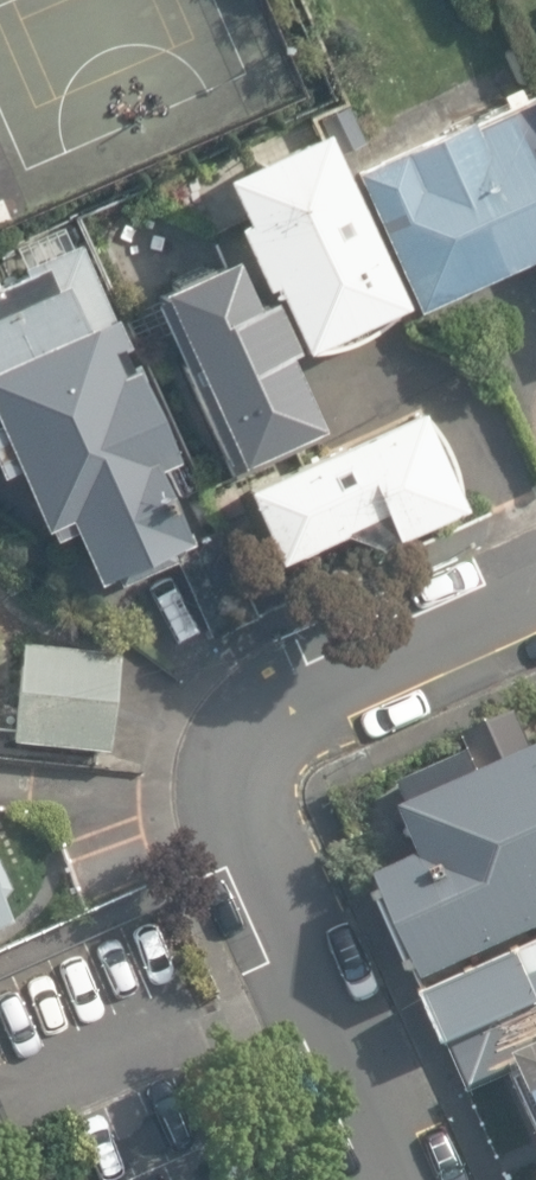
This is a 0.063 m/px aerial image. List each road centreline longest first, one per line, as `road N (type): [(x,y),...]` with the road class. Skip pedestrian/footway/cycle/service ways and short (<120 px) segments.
road 1 (residential): [(535,586),(315,687),(260,723),(231,775),(245,840),(404,1179)]

